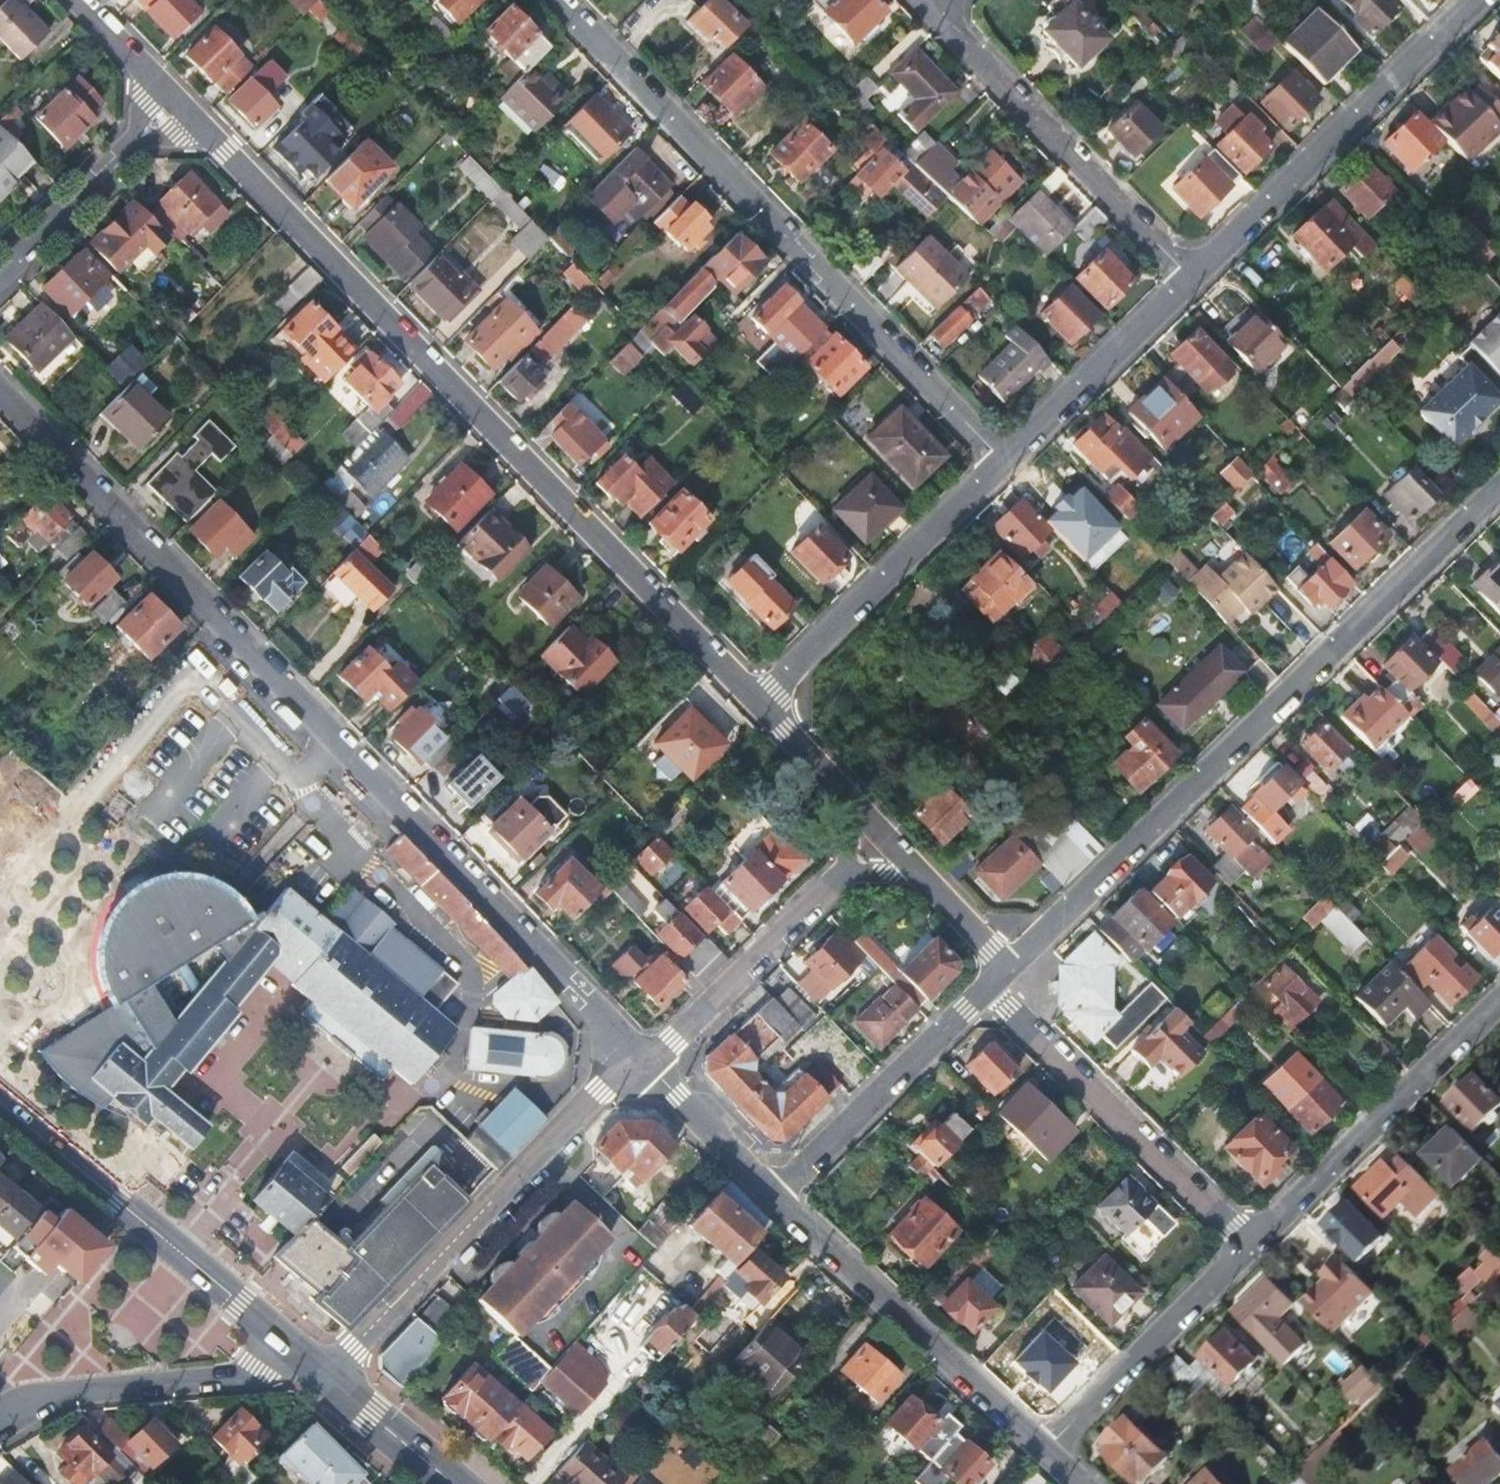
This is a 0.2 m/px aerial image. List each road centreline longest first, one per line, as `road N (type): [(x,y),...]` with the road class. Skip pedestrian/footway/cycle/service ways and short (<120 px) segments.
road 1 (unclassified): [(647,1067),(0,389)]
road 2 (unclassified): [(176,99),(757,707)]
road 3 (unclassified): [(1499,487),(1007,970)]
road 4 (unclassified): [(557,0),(1002,464)]
road 5 (unclassified): [(328,1378),(588,1100),(647,1067)]
road 6 (residential): [(1192,280),(1479,0)]
road 7 (unclassified): [(1045,1453),(771,1195)]
road 8 (unclassified): [(934,12),(1192,280)]
road 9 (residential): [(989,987),(1252,1248)]
road 10 (tertiary): [(0,1104),(284,1340)]
road 11 (unclassified): [(1252,1248),(1499,1005)]
road 12 (residential): [(757,707),(1002,464)]
road 13 (unclassified): [(647,1067),(882,837)]
road 14 (residential): [(0,1419),(64,1387),(256,1365),(284,1340)]
road 15 (unclassified): [(989,987),(771,1195)]
road 16 (unclassified): [(1045,1453),(1252,1248)]
road 17 (residential): [(1002,464),(1192,280)]
road 18 (unclassified): [(0,273),(176,99)]
road 19 (unclassified): [(882,837),(1007,970)]
road 20 (unclassified): [(757,707),(882,837)]
road 21 (unclassified): [(771,1195),(647,1067)]
road 22 (tertiary): [(328,1378),(453,1483)]
road 23 (unclassified): [(78,0),(176,99)]

